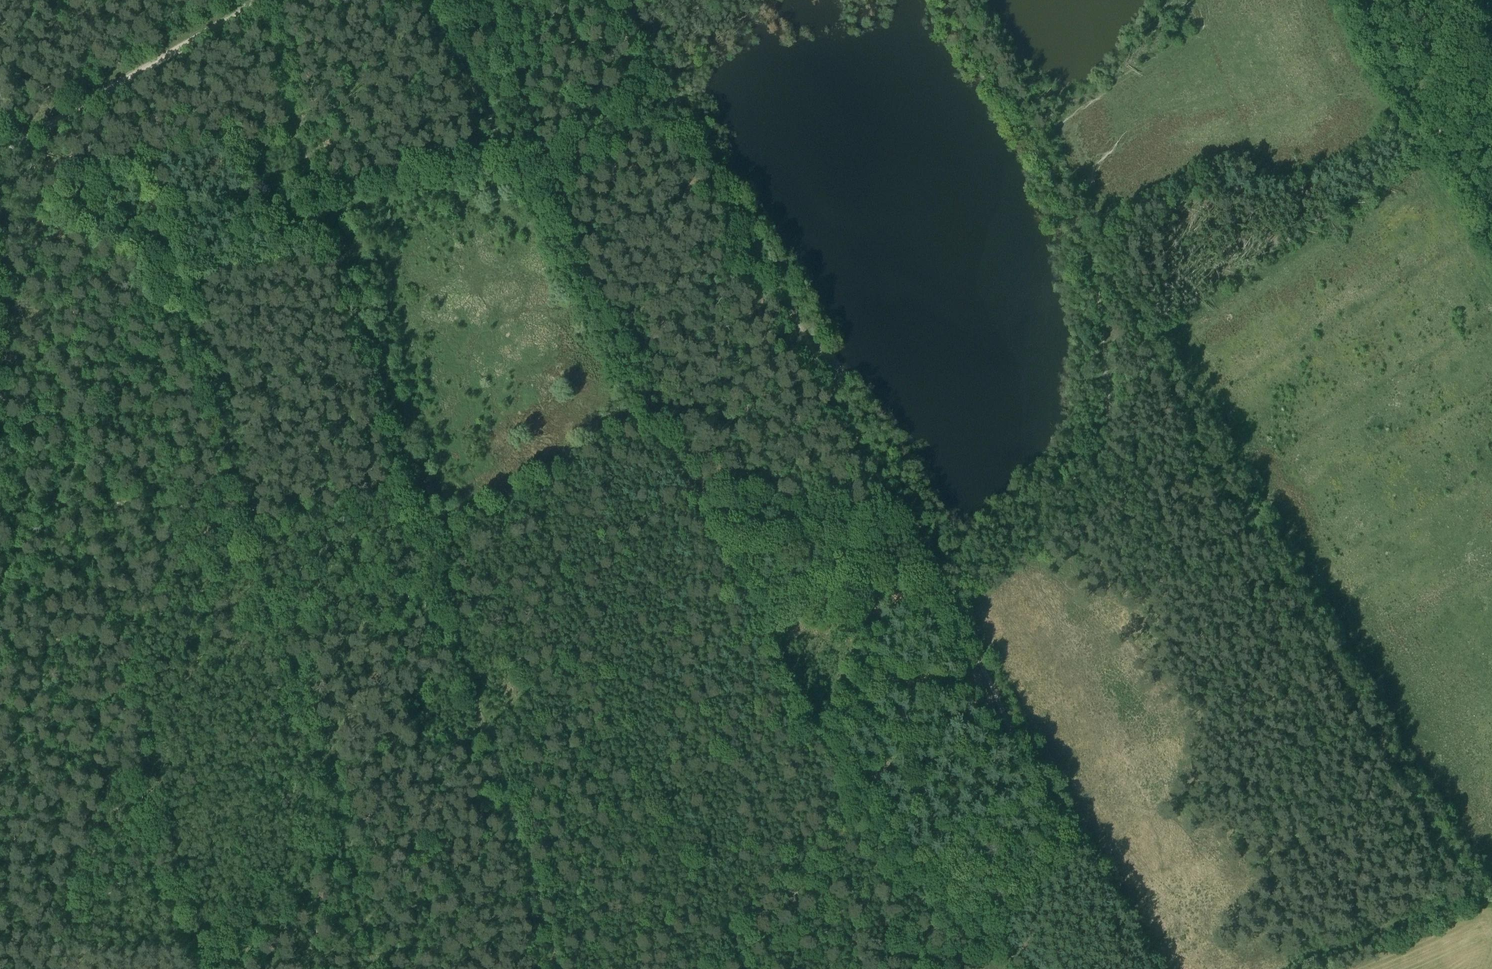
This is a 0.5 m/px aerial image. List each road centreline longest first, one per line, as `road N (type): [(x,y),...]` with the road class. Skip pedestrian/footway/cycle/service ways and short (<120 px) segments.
road 1 (track): [(993,930),(900,858),(873,826),(426,0)]
road 2 (track): [(558,968),(256,2)]
road 3 (track): [(373,968),(123,80)]
road 4 (track): [(948,0),(1054,173),(1089,259),(1105,312),(1110,419),(1103,447),(1001,569),(980,579),(926,564)]
road 5 (track): [(926,564),(625,0)]
road 6 (track): [(926,564),(1075,843),(993,930)]
road 7 (track): [(1491,242),(1367,70),(1337,0)]

